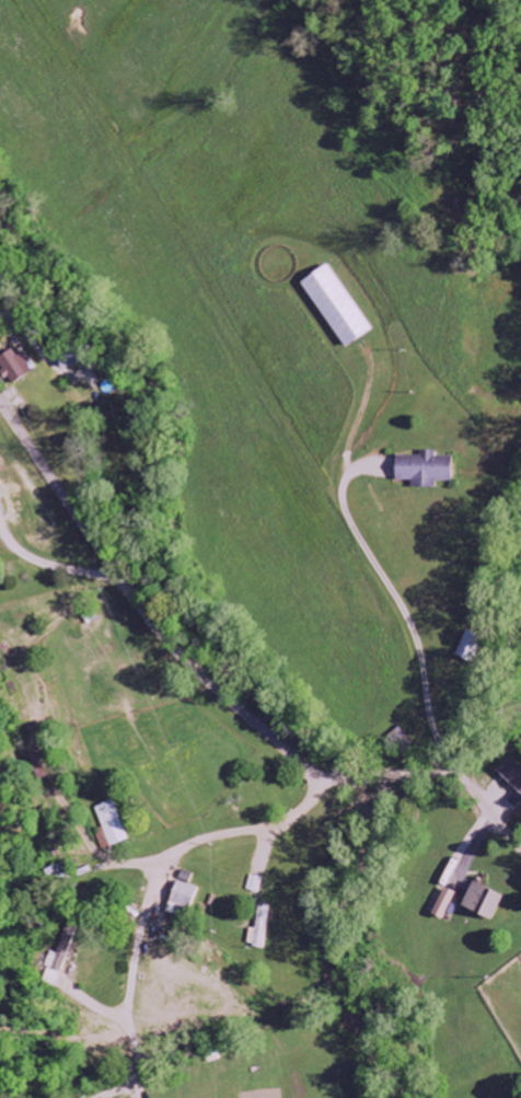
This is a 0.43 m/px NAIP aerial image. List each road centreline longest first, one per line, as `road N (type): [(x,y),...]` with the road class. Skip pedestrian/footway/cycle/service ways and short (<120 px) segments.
road 1 (residential): [(0,402),(181,655),(300,763),(328,778)]
road 2 (residential): [(328,778),(293,817),(184,851),(166,865),(152,898)]
road 3 (residential): [(520,848),(455,778),(328,778)]
road 4 (residential): [(0,719),(93,660),(129,589)]
road 5 (residential): [(293,817),(173,963)]

